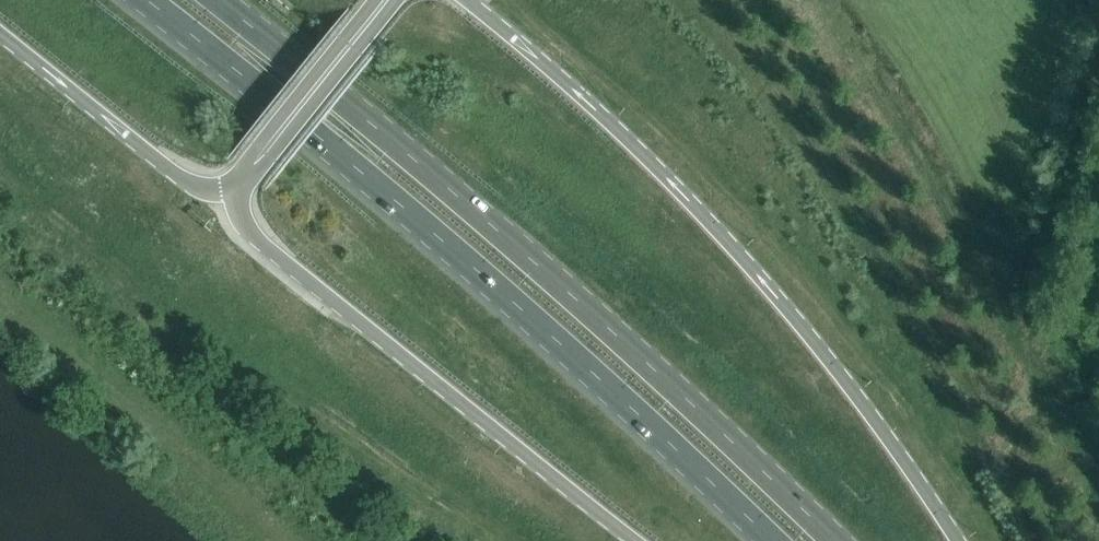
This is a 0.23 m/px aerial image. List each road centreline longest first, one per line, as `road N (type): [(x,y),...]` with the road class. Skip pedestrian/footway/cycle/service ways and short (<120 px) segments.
road 1 (trunk): [(143,0),(484,277),(772,540)]
road 2 (trunk): [(834,540),(613,328),(216,0)]
road 3 (trunk): [(958,540),(831,356),(705,212),(542,57),(469,0)]
road 4 (trunk): [(236,186),(249,229),(635,540)]
road 5 (trunk): [(0,31),(178,171),(206,185),(236,186)]
road 6 (tertiary): [(236,186),(384,0)]

